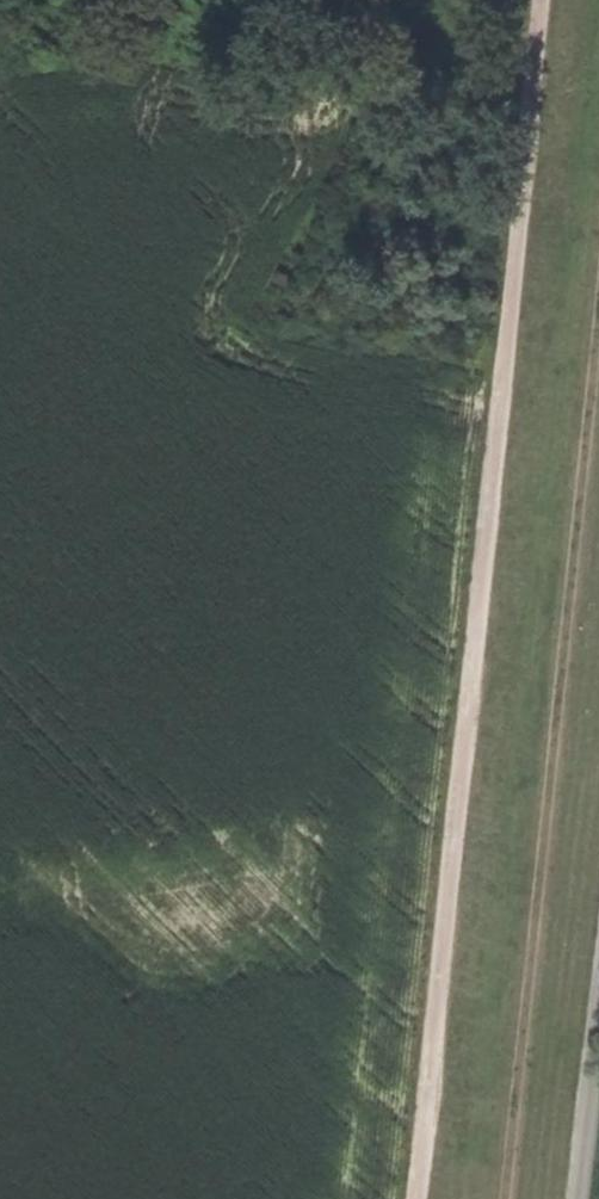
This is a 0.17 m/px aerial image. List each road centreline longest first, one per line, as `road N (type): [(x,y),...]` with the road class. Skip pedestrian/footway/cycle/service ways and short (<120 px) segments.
road 1 (track): [(420,1198),(548,0)]
road 2 (track): [(598,302),(496,1198)]
road 3 (unclassified): [(598,1064),(583,1198)]

